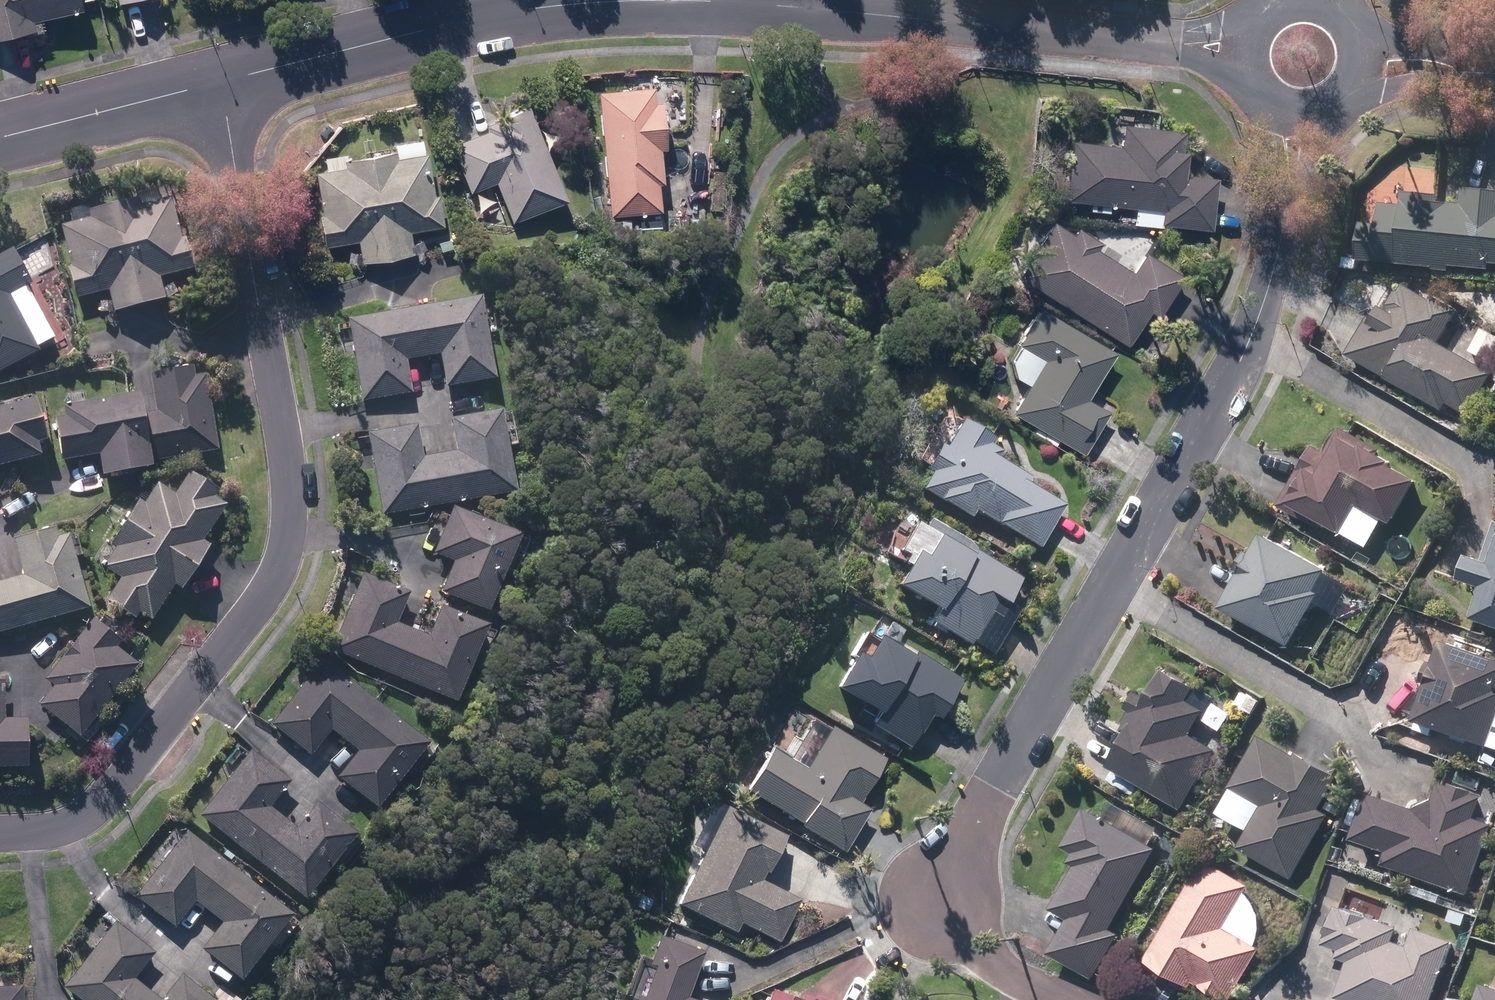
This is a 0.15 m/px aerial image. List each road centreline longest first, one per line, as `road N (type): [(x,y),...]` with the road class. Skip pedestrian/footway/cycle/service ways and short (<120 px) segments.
road 1 (residential): [(1307,110),(1268,286),(1232,378),(935,905),(1016,976),(1077,999)]
road 2 (residential): [(218,81),(288,449),(283,557),(232,644),(94,811),(45,830),(0,833)]
road 3 (residential): [(765,0),(1244,48)]
road 4 (residential): [(218,81),(449,22),(603,1),(681,0)]
road 5 (residential): [(0,138),(218,81)]
road 6 (residential): [(1366,54),(1494,71)]

